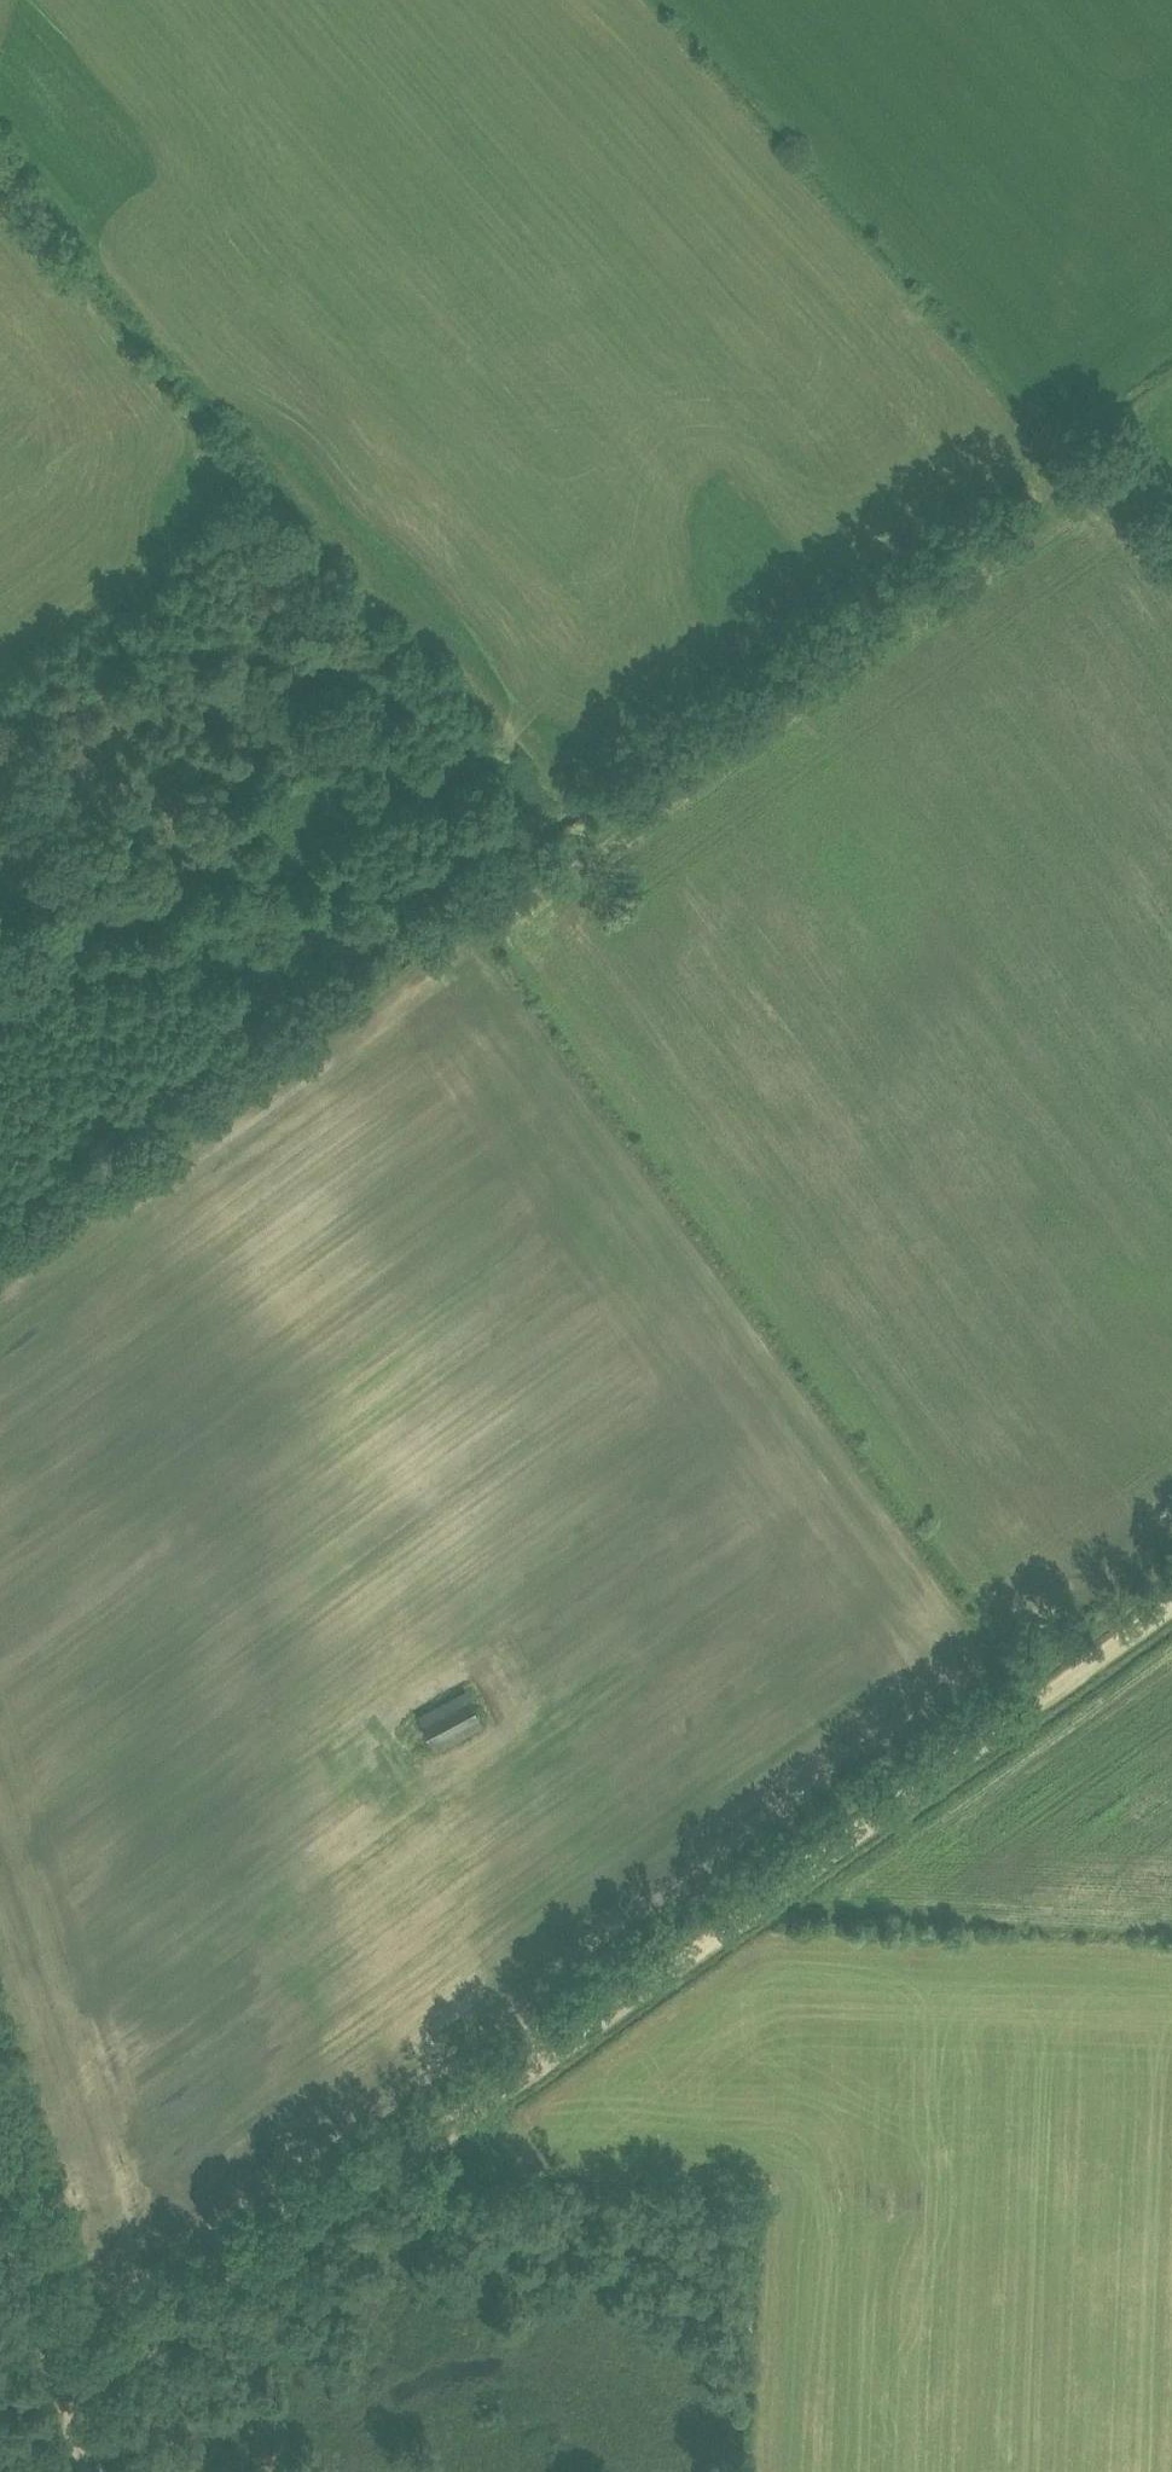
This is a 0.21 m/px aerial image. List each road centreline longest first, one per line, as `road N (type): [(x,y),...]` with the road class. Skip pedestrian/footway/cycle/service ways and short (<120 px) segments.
road 1 (track): [(73,2380),(162,2340),(1171,1607)]
road 2 (track): [(60,2385),(0,2204)]

